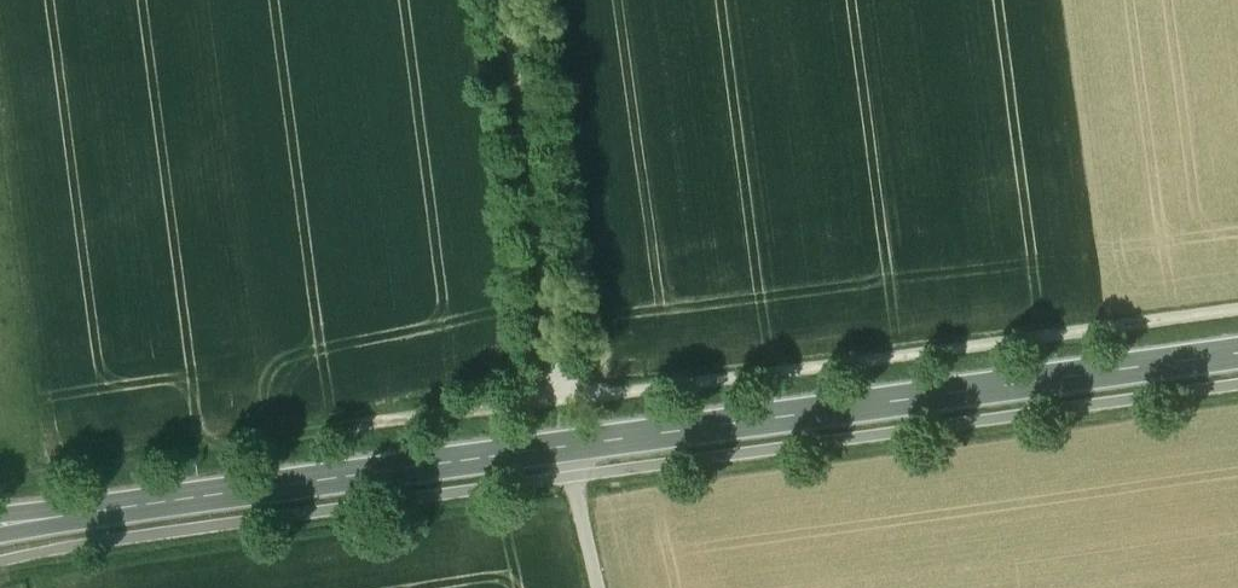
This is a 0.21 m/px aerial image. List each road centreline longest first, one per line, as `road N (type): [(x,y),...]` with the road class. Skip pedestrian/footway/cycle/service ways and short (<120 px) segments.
road 1 (track): [(0,473),(150,459),(1237,295)]
road 2 (secondary): [(0,524),(1237,353)]
road 3 (track): [(556,393),(505,0)]

